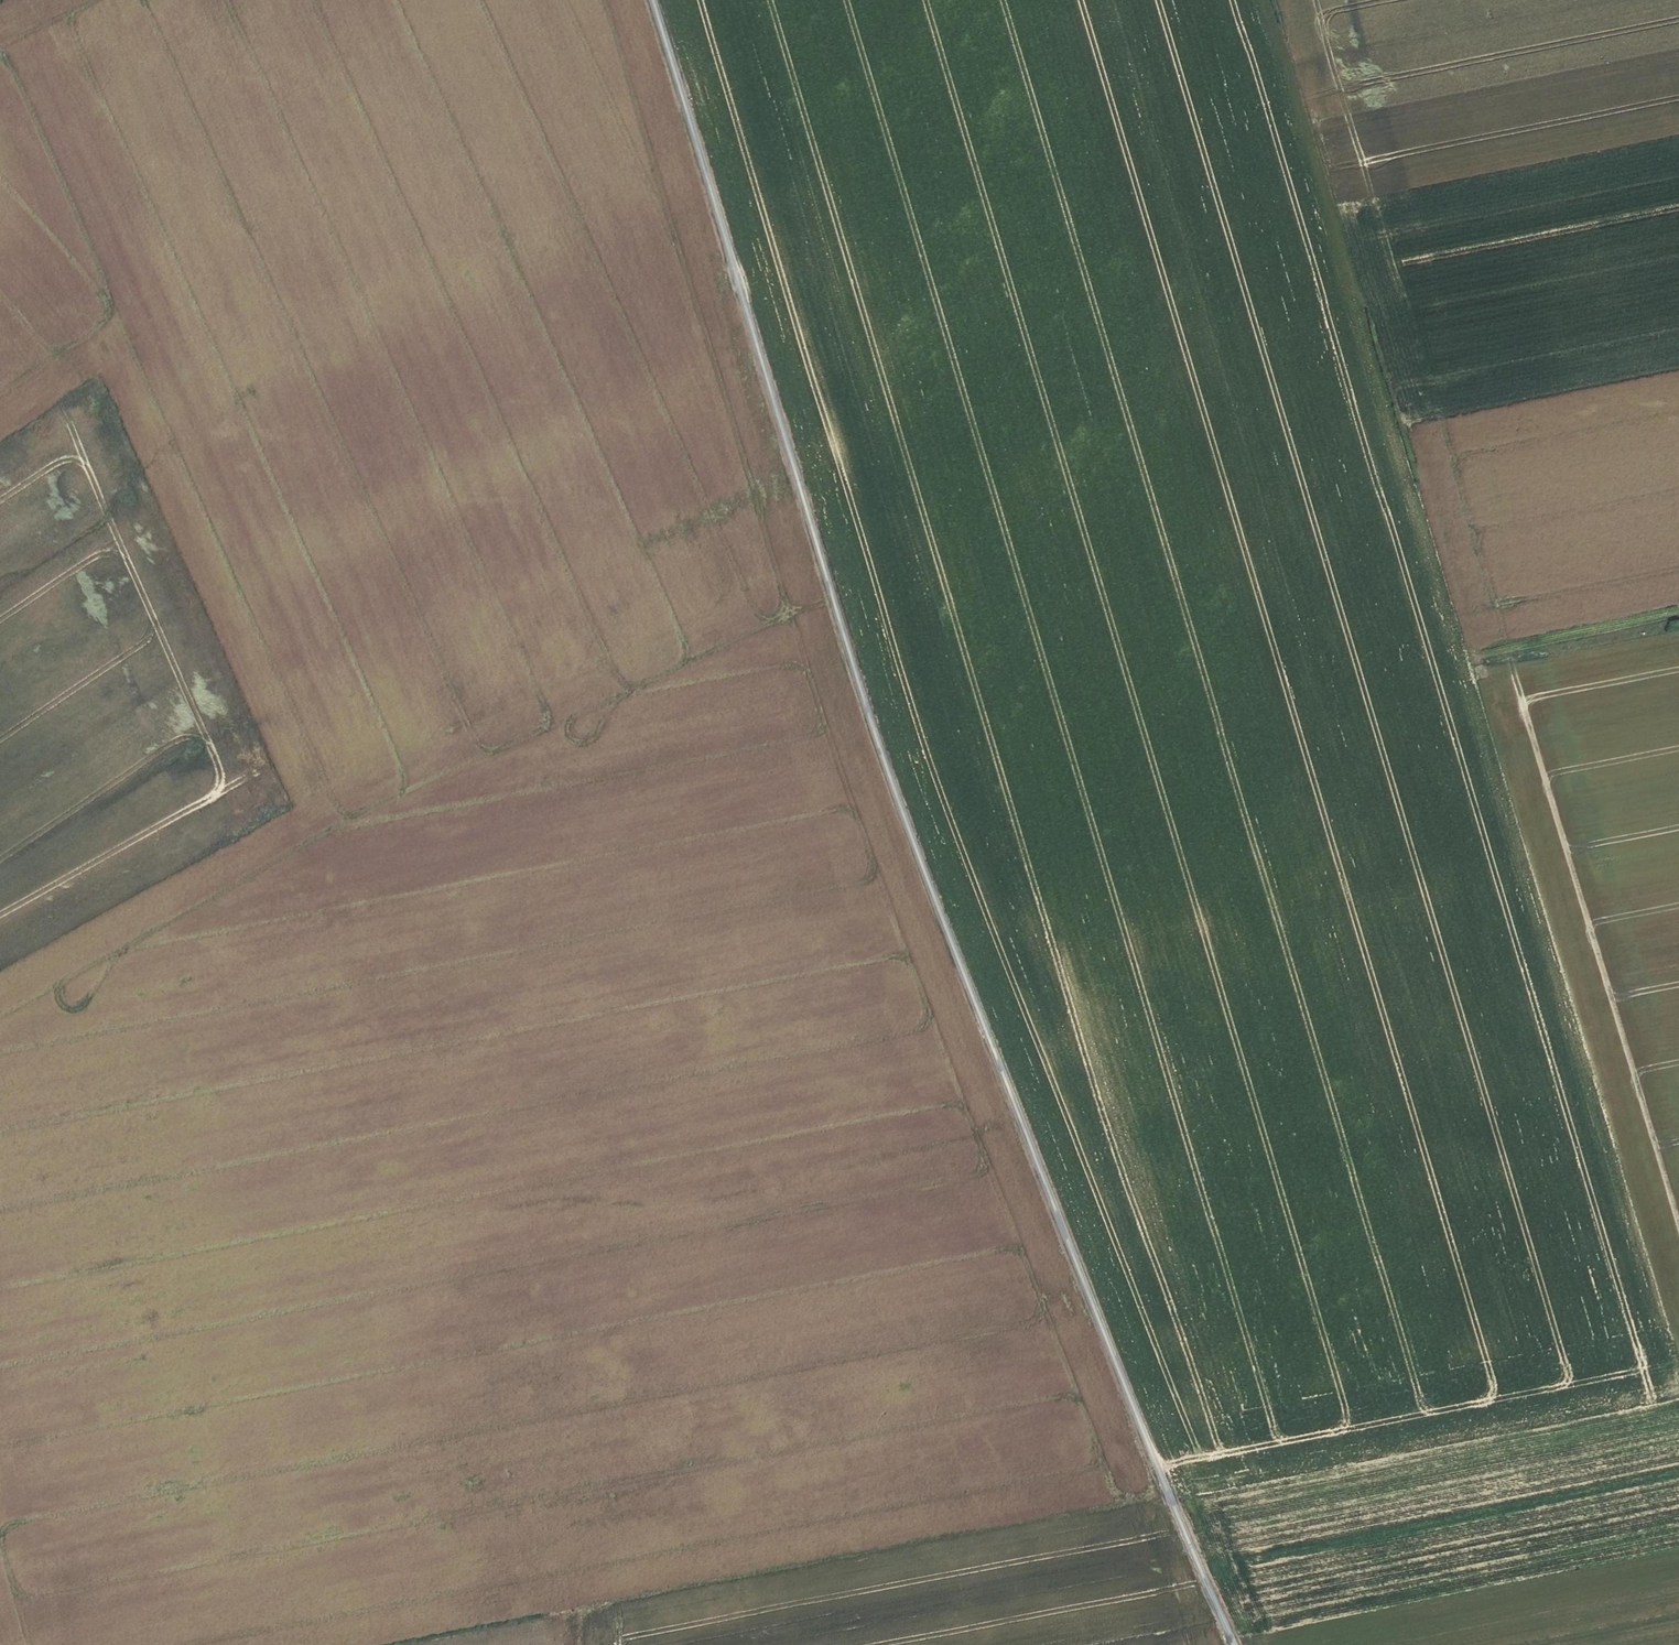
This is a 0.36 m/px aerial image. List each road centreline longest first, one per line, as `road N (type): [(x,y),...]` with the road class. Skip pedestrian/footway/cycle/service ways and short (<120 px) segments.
road 1 (unclassified): [(652,0),(851,668),(1095,1310),(1232,1644)]

